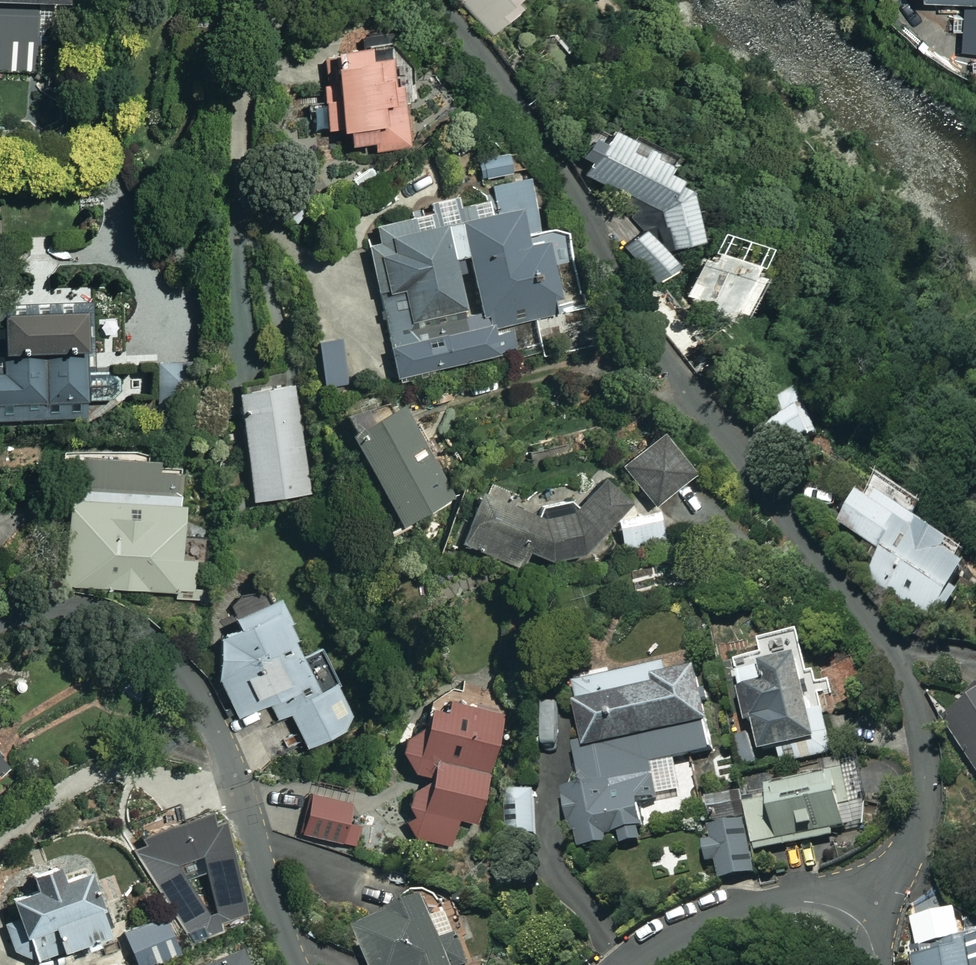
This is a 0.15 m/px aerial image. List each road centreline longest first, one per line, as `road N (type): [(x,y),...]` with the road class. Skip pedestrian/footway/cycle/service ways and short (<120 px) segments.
road 1 (residential): [(857,920),(901,862),(922,809),(921,742),(891,655),(653,348),(540,131),(438,0)]
road 2 (residential): [(298,964),(199,711),(176,671),(148,640),(78,610),(0,623)]
road 3 (residential): [(857,920),(831,906),(762,902),(674,935),(632,964)]

